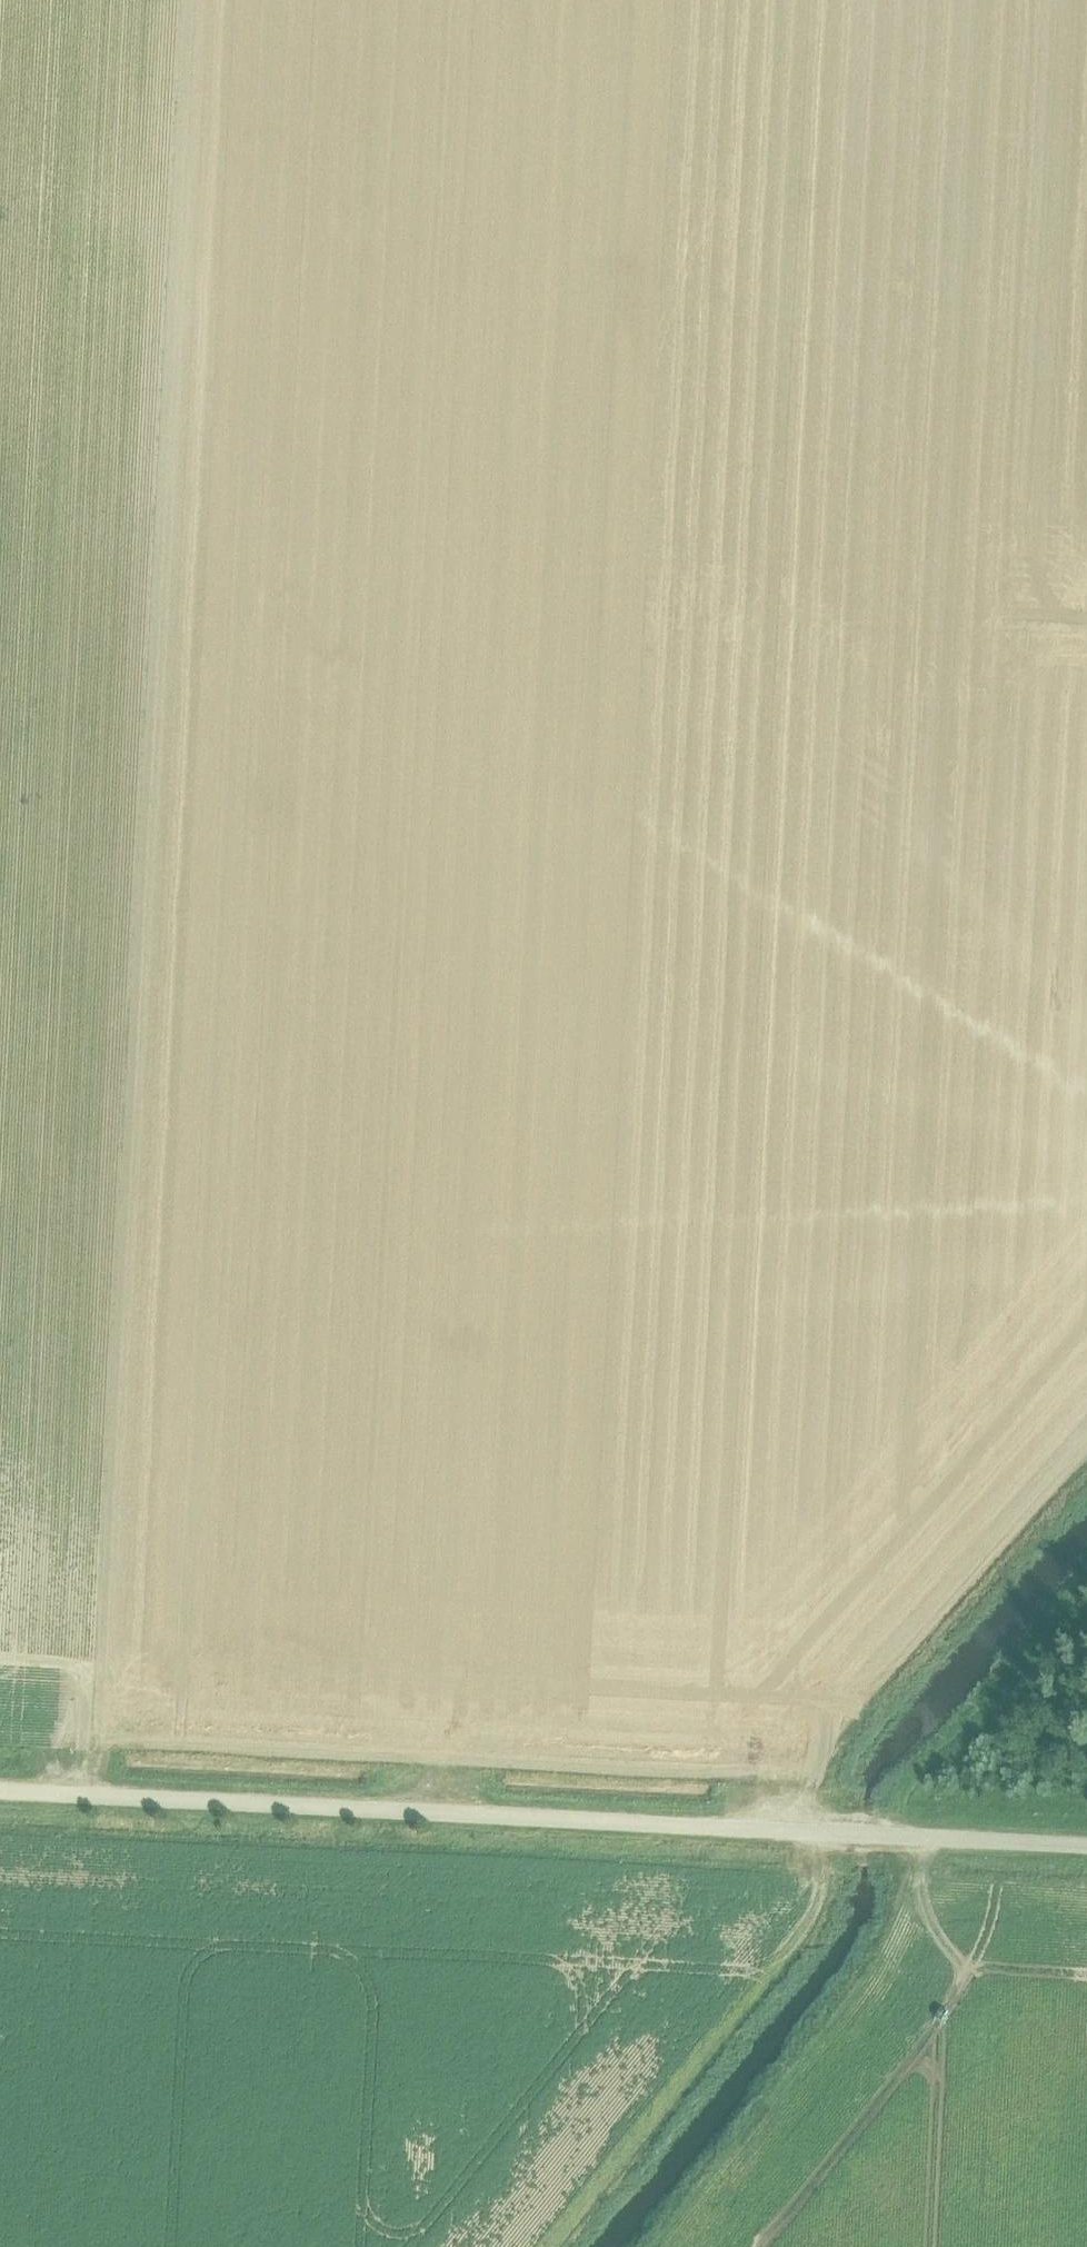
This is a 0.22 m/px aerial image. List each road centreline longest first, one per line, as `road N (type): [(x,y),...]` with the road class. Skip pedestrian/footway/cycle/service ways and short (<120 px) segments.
road 1 (unclassified): [(1086,1848),(0,1791)]

